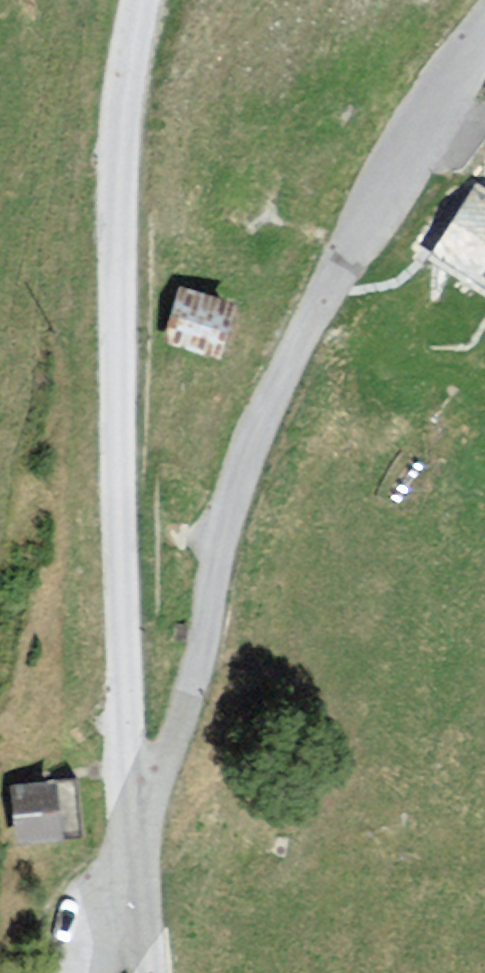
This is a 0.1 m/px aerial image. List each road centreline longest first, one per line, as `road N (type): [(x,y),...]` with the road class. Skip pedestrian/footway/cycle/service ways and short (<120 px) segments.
road 1 (residential): [(484,31),(356,236),(249,443),(182,721),(153,794),(132,806)]
road 2 (unclassified): [(140,0),(117,209),(117,484),(132,806)]

